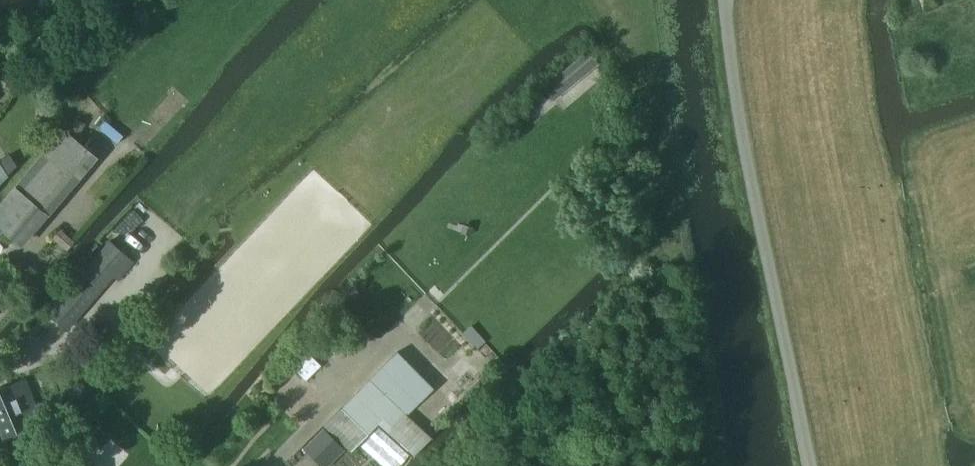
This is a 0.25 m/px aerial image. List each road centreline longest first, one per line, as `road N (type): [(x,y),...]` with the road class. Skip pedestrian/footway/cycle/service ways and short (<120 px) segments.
road 1 (unclassified): [(810,465),(724,0)]

